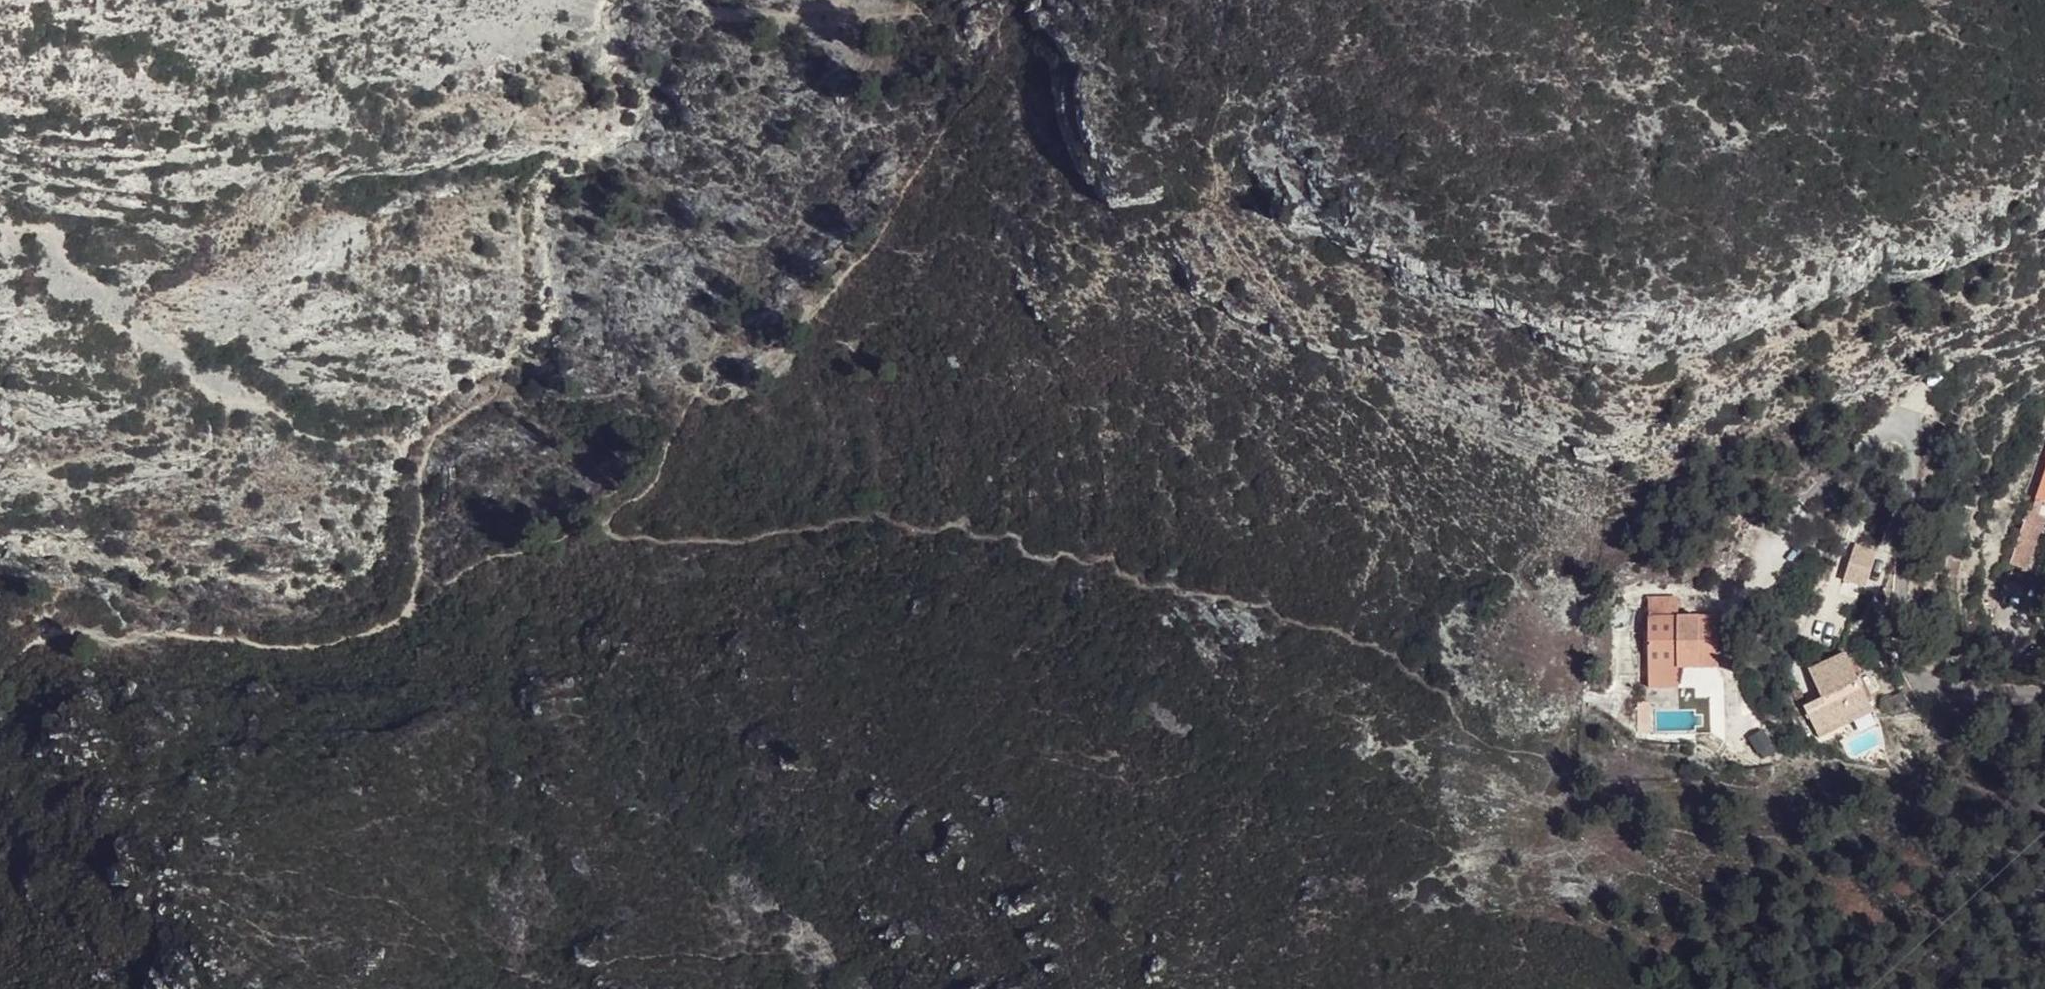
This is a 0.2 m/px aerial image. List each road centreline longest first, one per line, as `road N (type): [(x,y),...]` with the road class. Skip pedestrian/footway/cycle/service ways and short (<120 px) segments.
road 1 (unclassified): [(1807,513),(1885,427),(1903,427),(1909,434),(1899,585)]
road 2 (unclassified): [(2044,693),(1934,689),(1911,677),(1895,645),(1899,585)]

